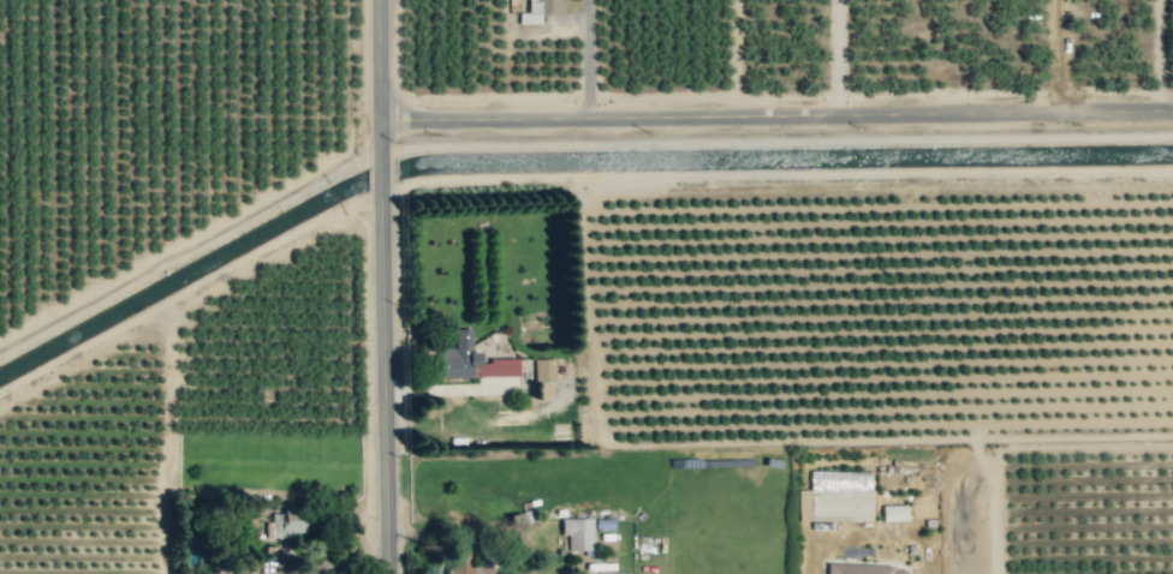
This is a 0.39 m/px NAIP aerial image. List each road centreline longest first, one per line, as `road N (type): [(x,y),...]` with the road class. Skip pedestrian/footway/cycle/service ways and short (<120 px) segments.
road 1 (residential): [(383,121),(1172,110)]
road 2 (residential): [(390,573),(383,0)]

